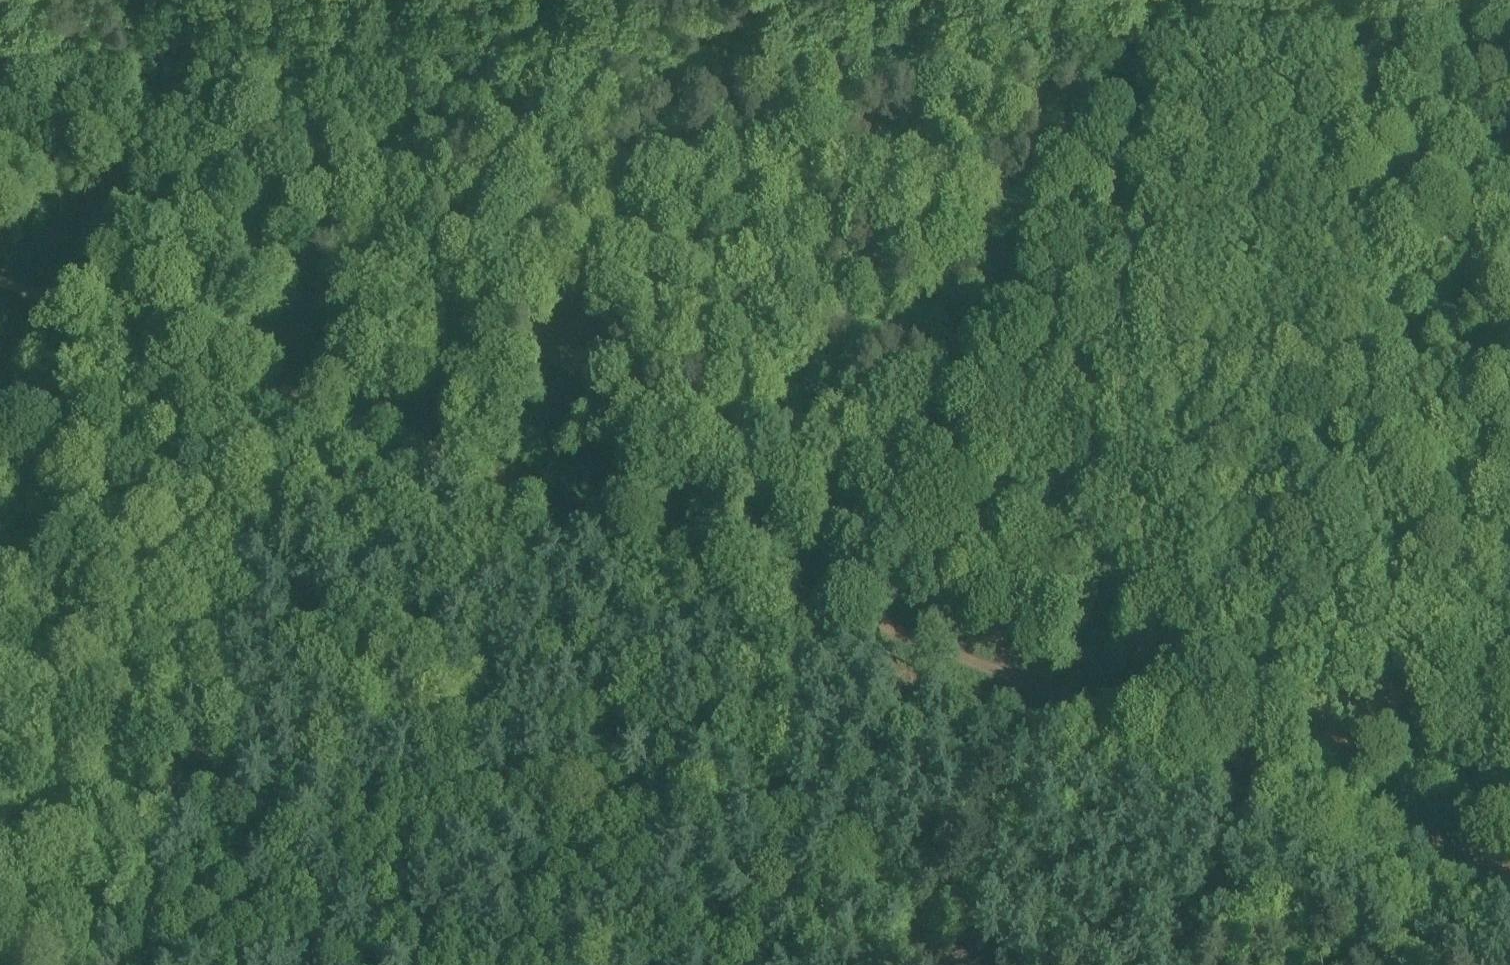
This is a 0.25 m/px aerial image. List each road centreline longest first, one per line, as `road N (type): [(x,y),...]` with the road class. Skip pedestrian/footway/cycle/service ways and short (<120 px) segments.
road 1 (track): [(891,648),(0,290)]
road 2 (track): [(1177,0),(891,648)]
road 3 (track): [(1509,899),(891,648)]
road 4 (track): [(34,964),(243,387)]
road 5 (track): [(891,648),(765,964)]

